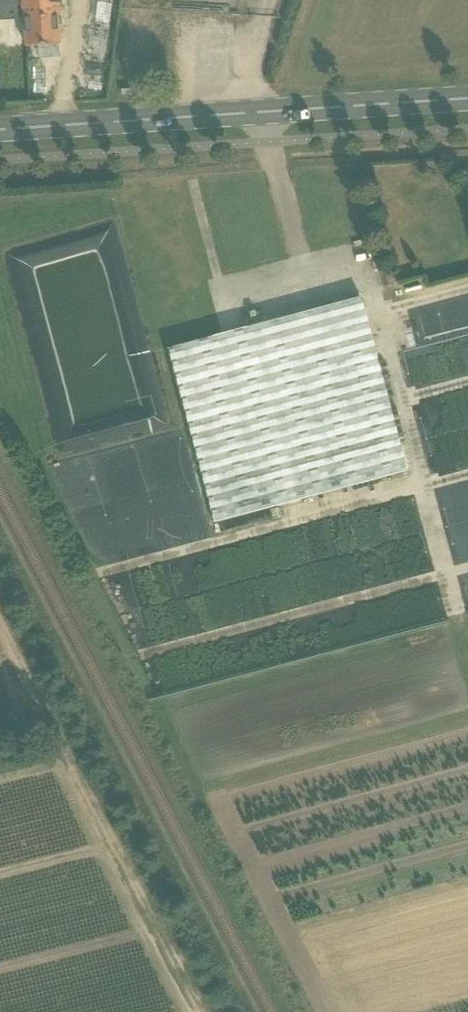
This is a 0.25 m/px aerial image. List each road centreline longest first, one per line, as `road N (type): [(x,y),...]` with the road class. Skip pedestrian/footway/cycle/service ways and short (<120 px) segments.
road 1 (tertiary): [(0,130),(467,99)]
road 2 (track): [(0,615),(207,1011)]

